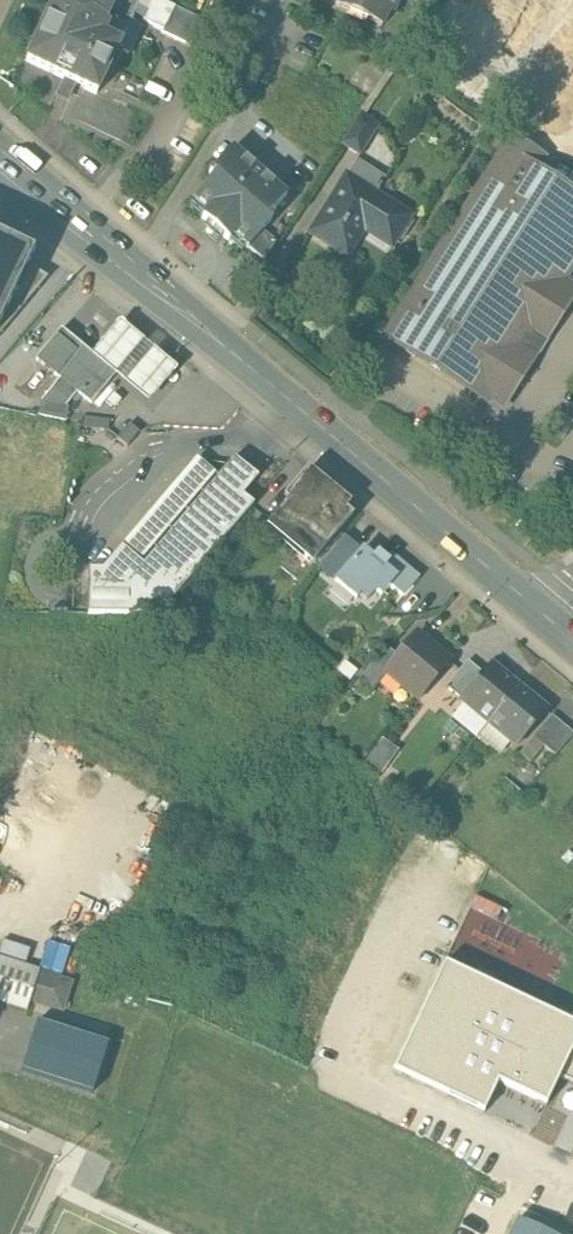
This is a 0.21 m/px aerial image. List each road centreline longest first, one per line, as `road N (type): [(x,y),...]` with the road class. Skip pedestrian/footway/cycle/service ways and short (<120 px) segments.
road 1 (tertiary): [(41,182),(567,622)]

